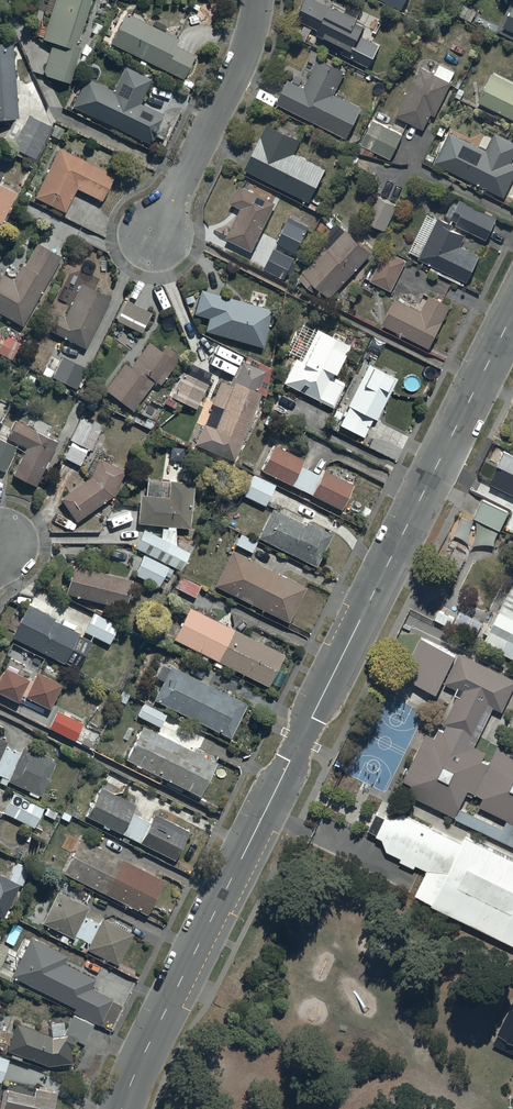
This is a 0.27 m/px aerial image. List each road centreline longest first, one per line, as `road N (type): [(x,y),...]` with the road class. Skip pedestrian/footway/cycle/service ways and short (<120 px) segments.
road 1 (tertiary): [(122,1108),(512,314)]
road 2 (residential): [(257,0),(249,40),(155,239)]

